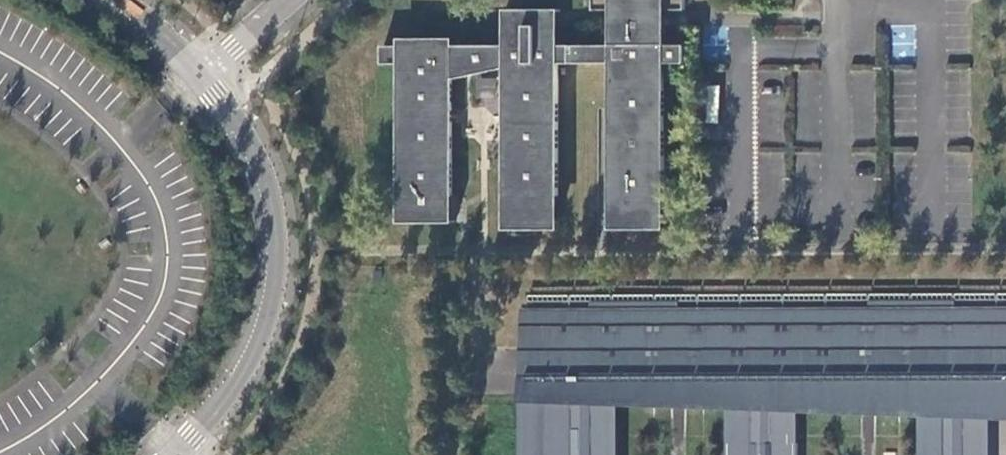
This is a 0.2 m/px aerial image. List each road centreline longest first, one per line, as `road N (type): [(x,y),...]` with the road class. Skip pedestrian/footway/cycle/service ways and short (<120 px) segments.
road 1 (tertiary): [(181,454),(237,383),(270,294),(272,206),(208,77)]
road 2 (tertiary): [(208,77),(112,0)]

